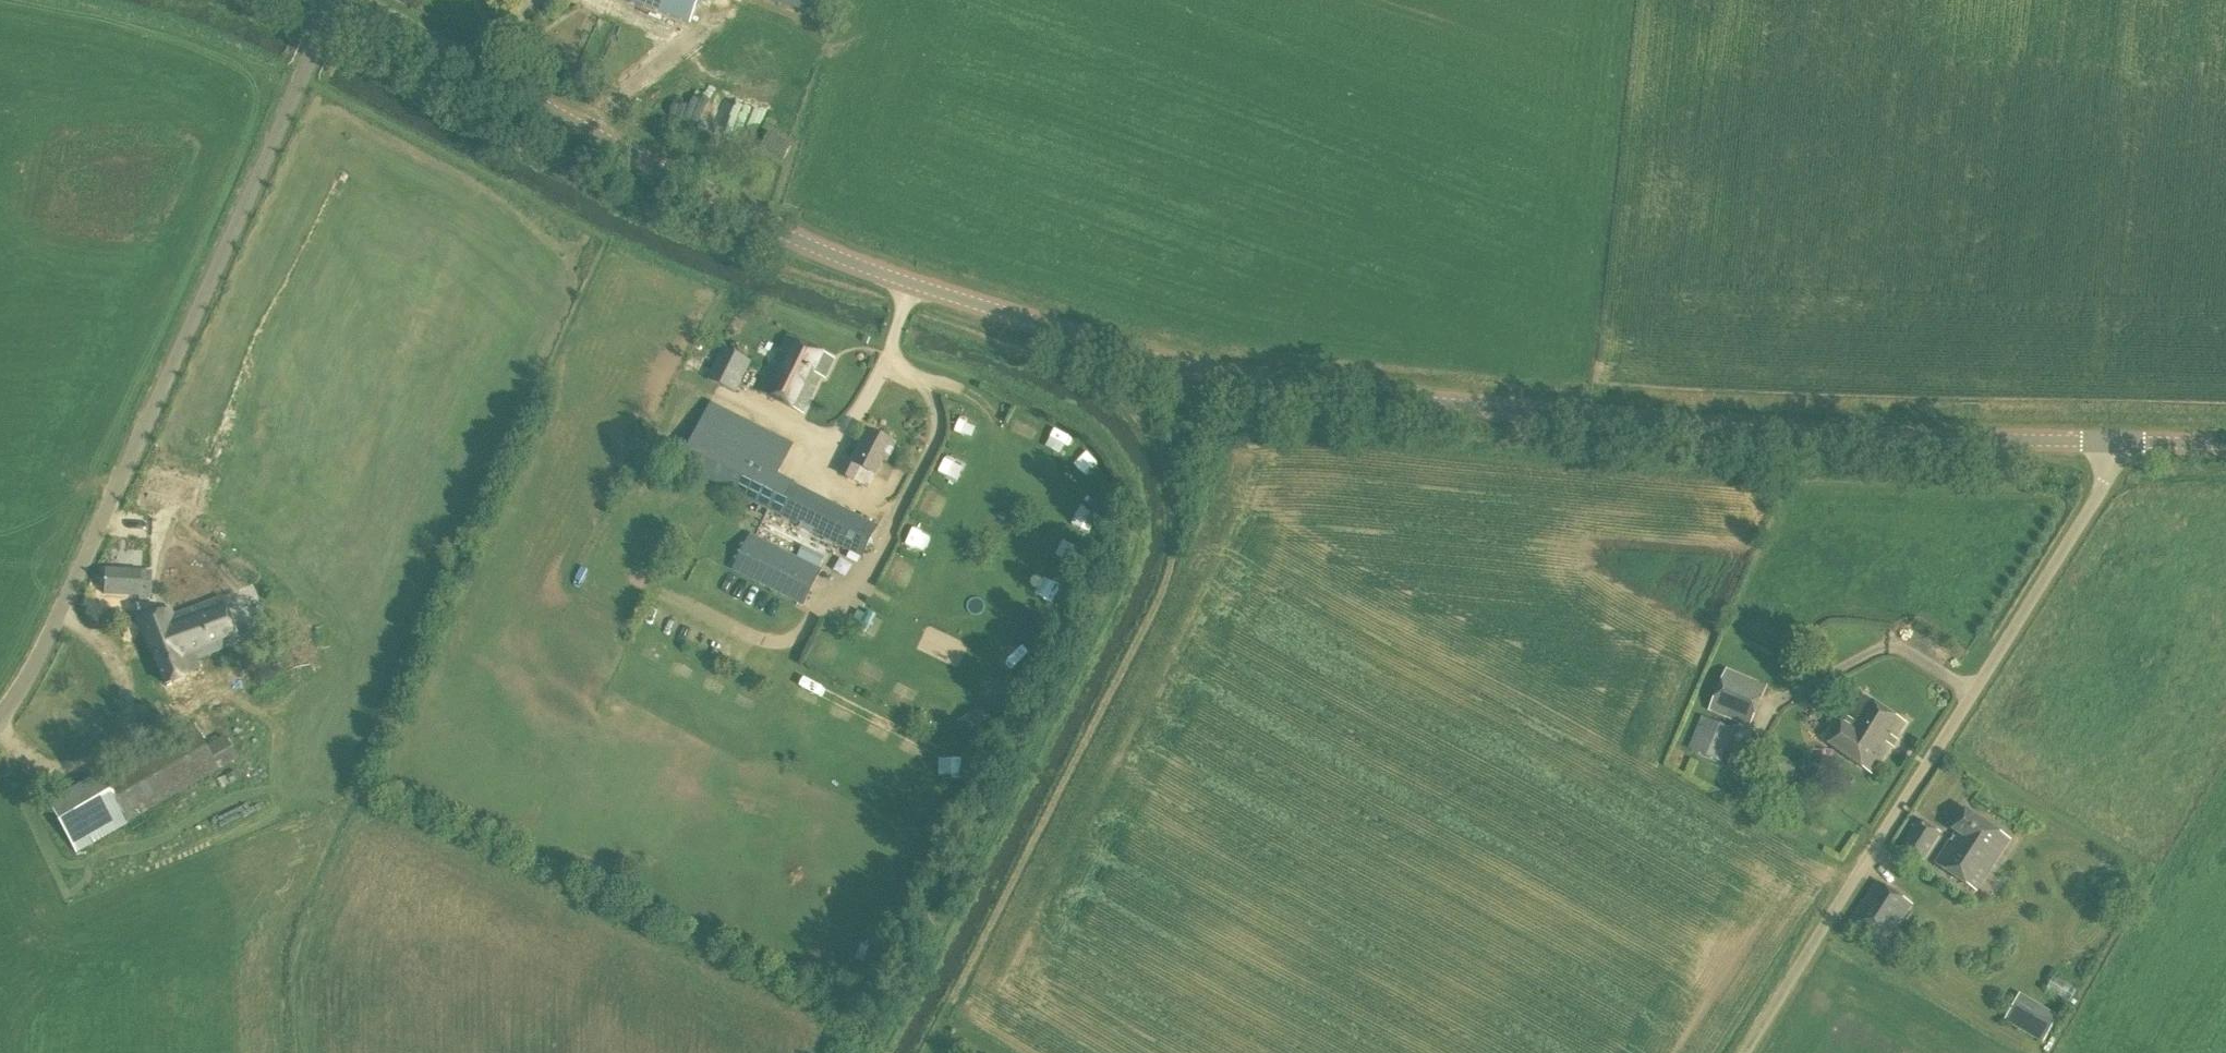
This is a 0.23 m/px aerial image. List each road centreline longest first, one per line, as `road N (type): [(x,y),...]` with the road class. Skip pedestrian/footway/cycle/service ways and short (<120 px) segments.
road 1 (tertiary): [(2225,442),(1636,429),(1260,381),(913,284),(777,228),(582,137),(348,0)]
road 2 (unclassified): [(0,717),(51,635),(338,0)]

